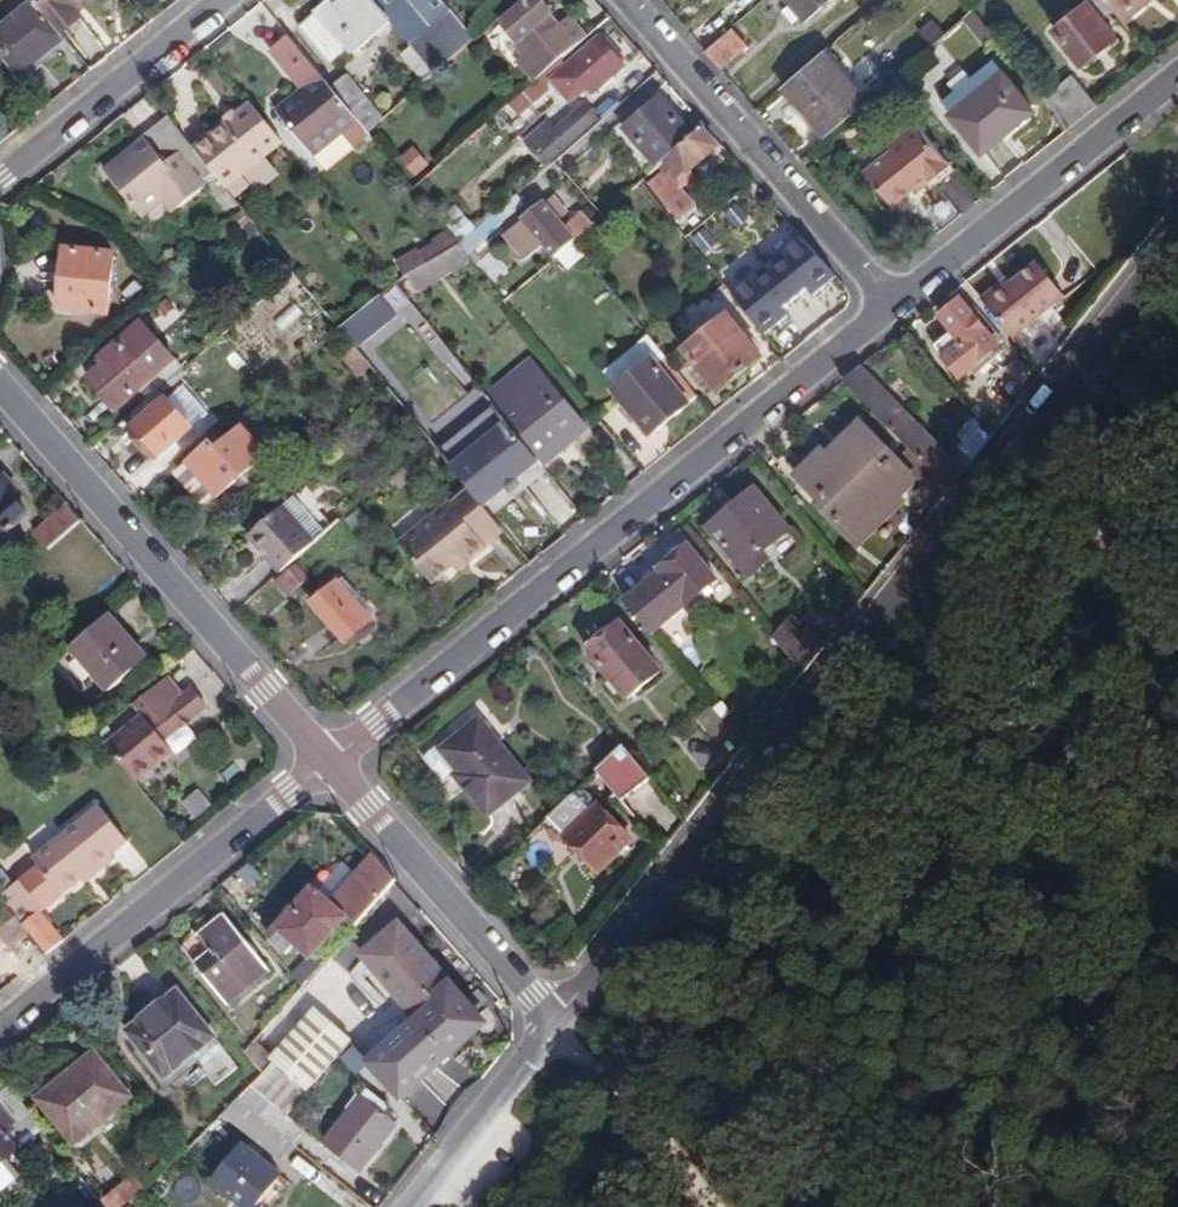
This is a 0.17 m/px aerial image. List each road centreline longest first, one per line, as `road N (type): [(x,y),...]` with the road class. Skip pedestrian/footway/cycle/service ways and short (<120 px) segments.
road 1 (residential): [(1177,244),(552,1024)]
road 2 (residential): [(345,783),(903,332)]
road 3 (residential): [(0,385),(345,783)]
road 4 (residential): [(0,1049),(345,783)]
road 5 (residential): [(903,332),(621,0)]
road 6 (residential): [(903,332),(1177,86)]
road 7 (residential): [(345,783),(552,1024)]
road 8 (residential): [(0,186),(223,0)]
road 9 (residential): [(552,1024),(408,1206)]
road 10 (track): [(649,1139),(552,1024)]

